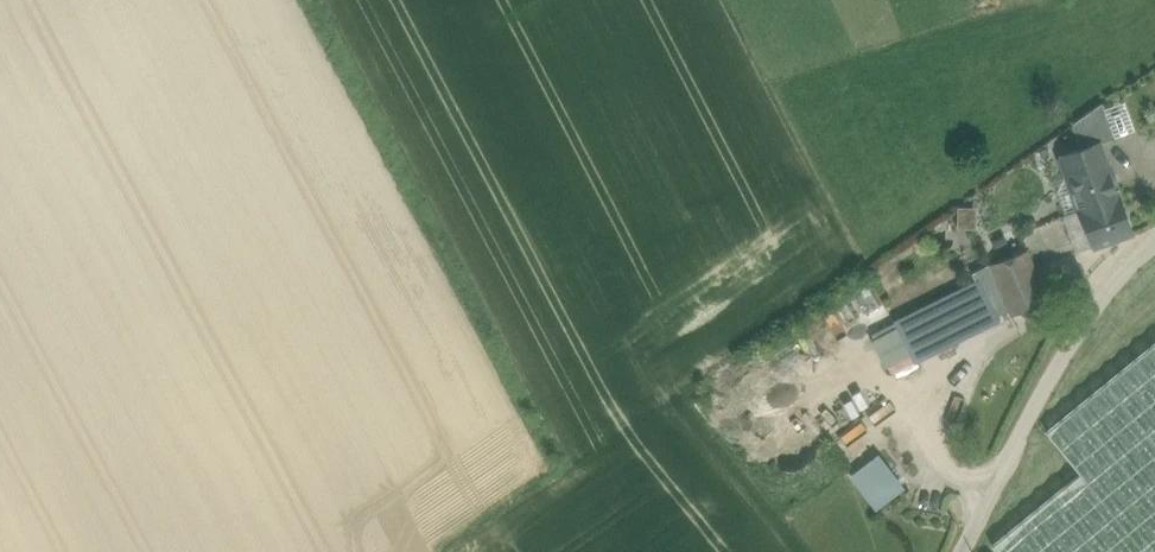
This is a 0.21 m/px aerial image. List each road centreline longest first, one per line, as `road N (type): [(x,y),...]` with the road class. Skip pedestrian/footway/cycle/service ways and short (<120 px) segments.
road 1 (unclassified): [(956,551),(1077,305),(1154,236)]

